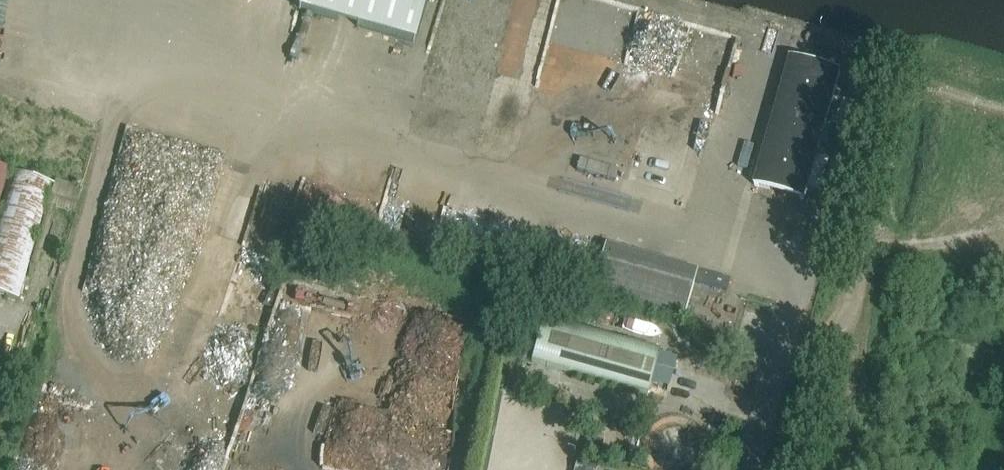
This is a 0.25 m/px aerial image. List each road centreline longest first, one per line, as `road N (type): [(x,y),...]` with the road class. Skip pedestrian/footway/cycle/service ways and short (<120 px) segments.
road 1 (unclassified): [(736,469),(785,290),(761,263),(397,170)]

